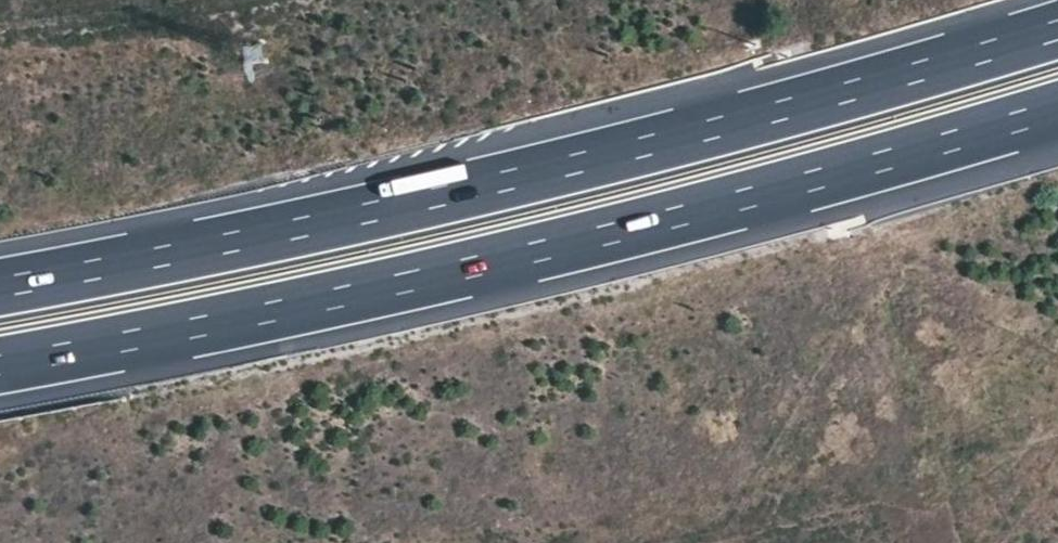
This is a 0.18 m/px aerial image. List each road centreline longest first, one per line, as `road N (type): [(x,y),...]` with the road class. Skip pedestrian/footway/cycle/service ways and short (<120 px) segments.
road 1 (motorway): [(1057,30),(514,178),(0,287)]
road 2 (motorway): [(0,364),(549,249),(1057,110)]

